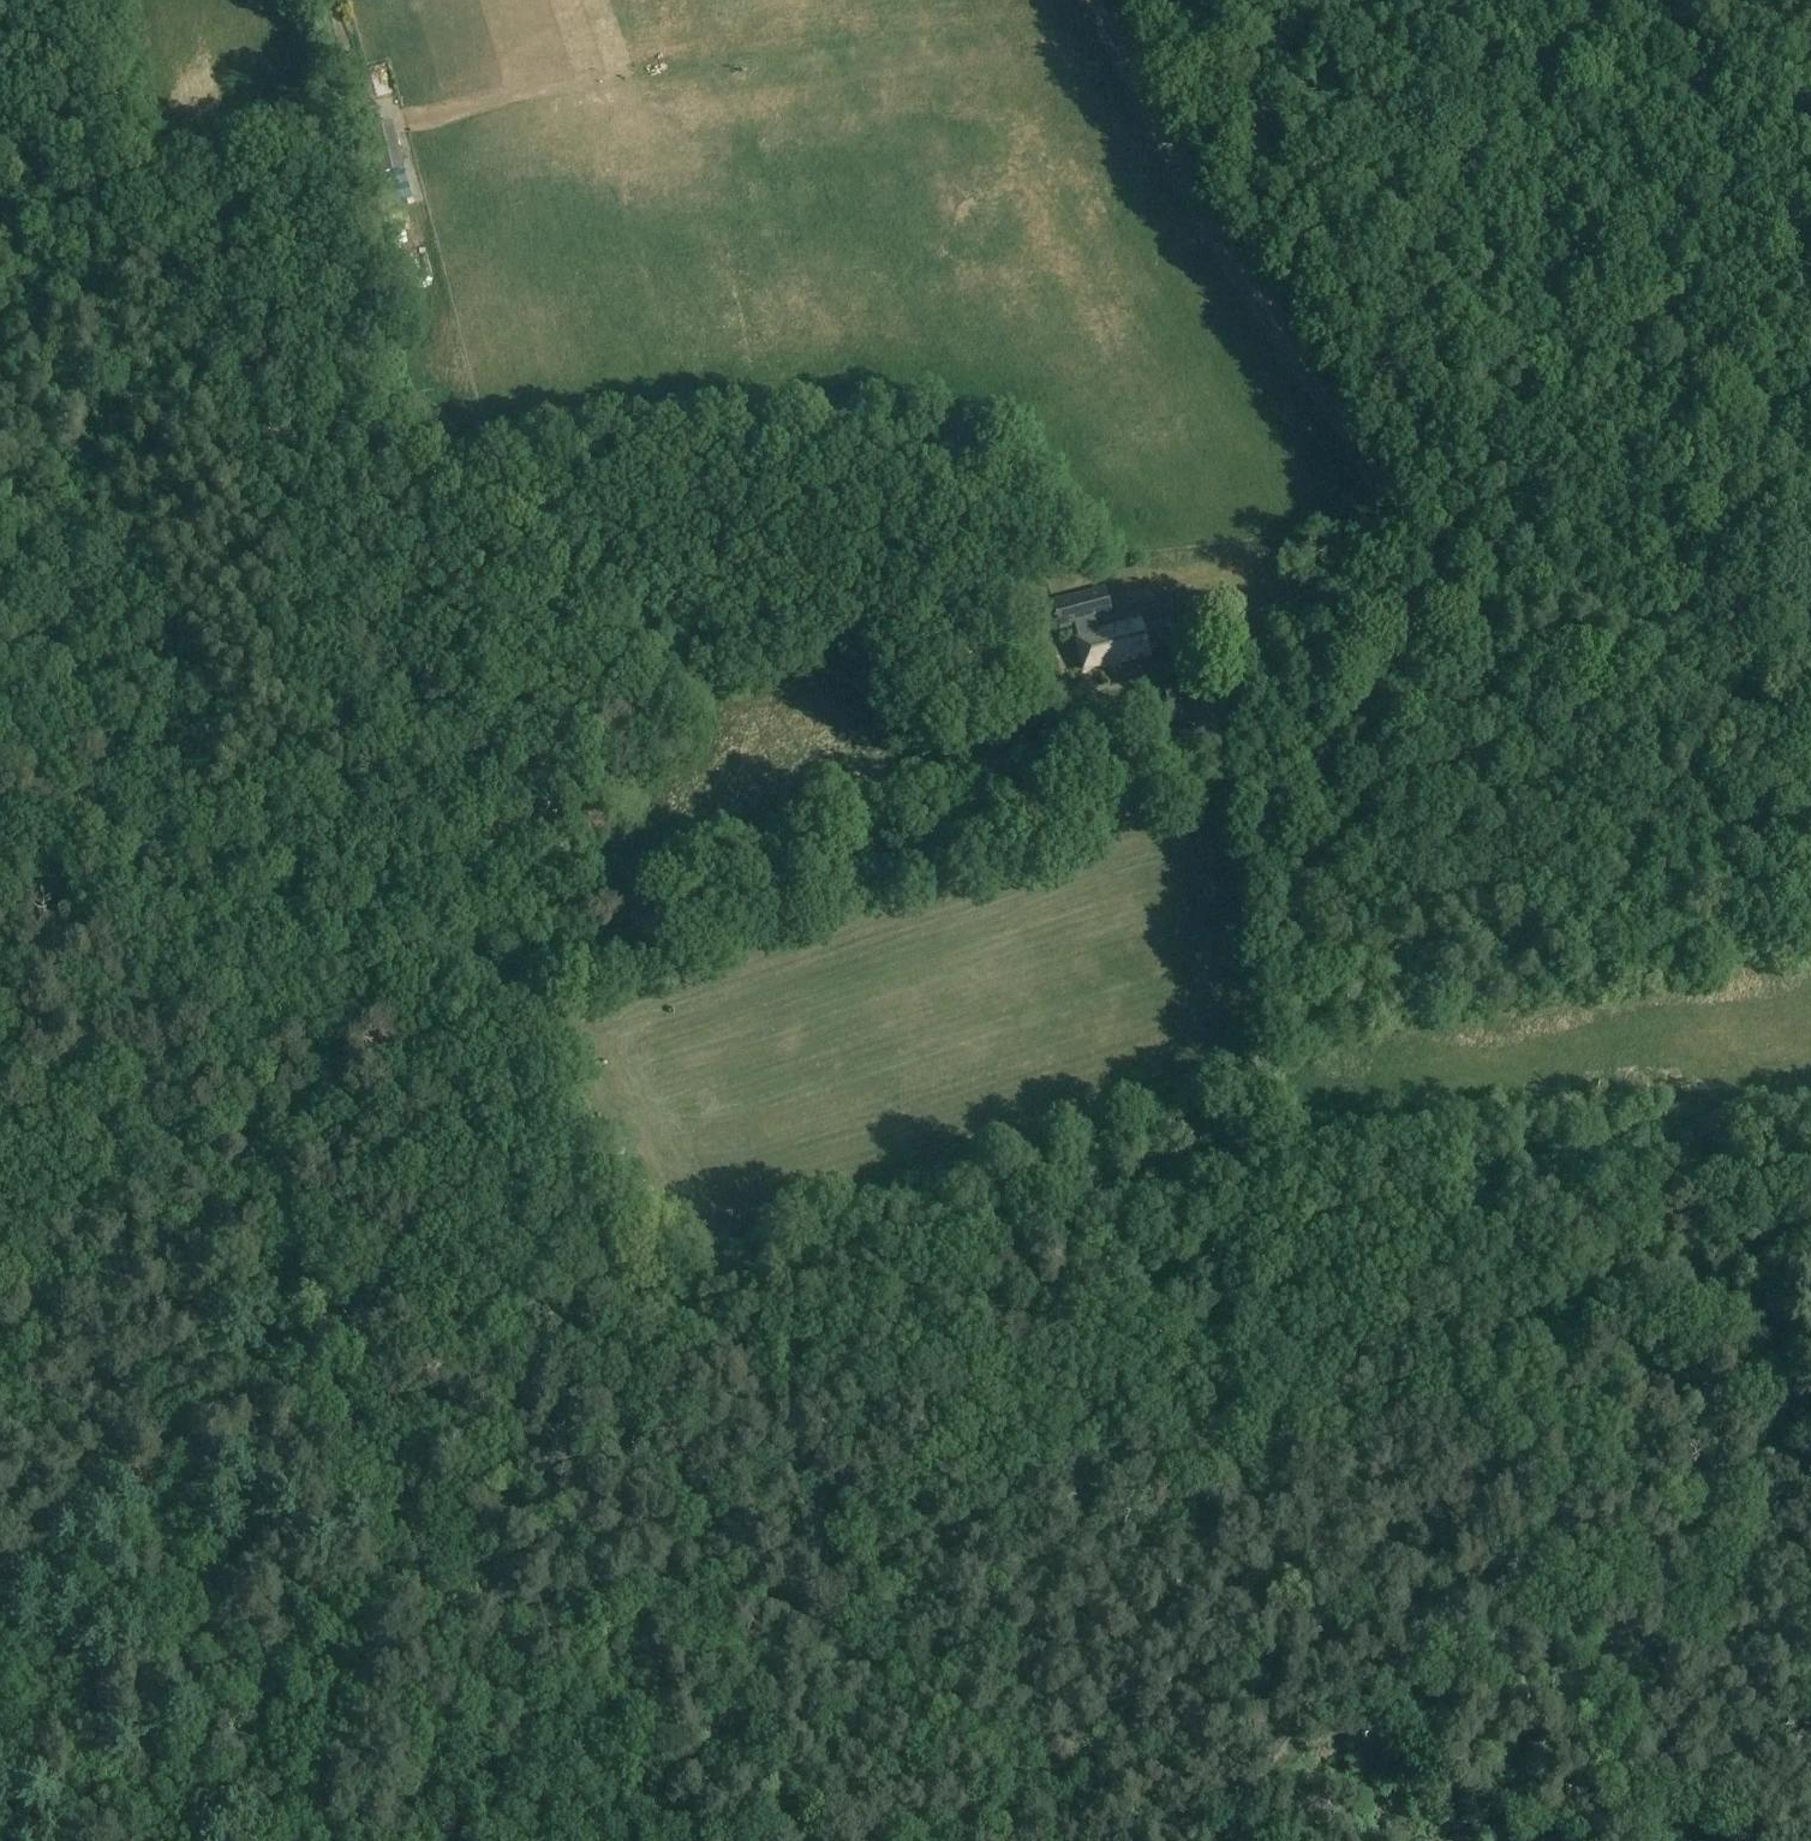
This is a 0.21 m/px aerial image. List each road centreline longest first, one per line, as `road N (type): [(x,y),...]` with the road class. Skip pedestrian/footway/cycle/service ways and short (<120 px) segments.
road 1 (track): [(1096,0),(1197,189),(1369,453),(1389,497),(1385,510)]
road 2 (track): [(1385,510),(1348,562),(1227,638),(1203,669),(1223,752),(1205,830)]

